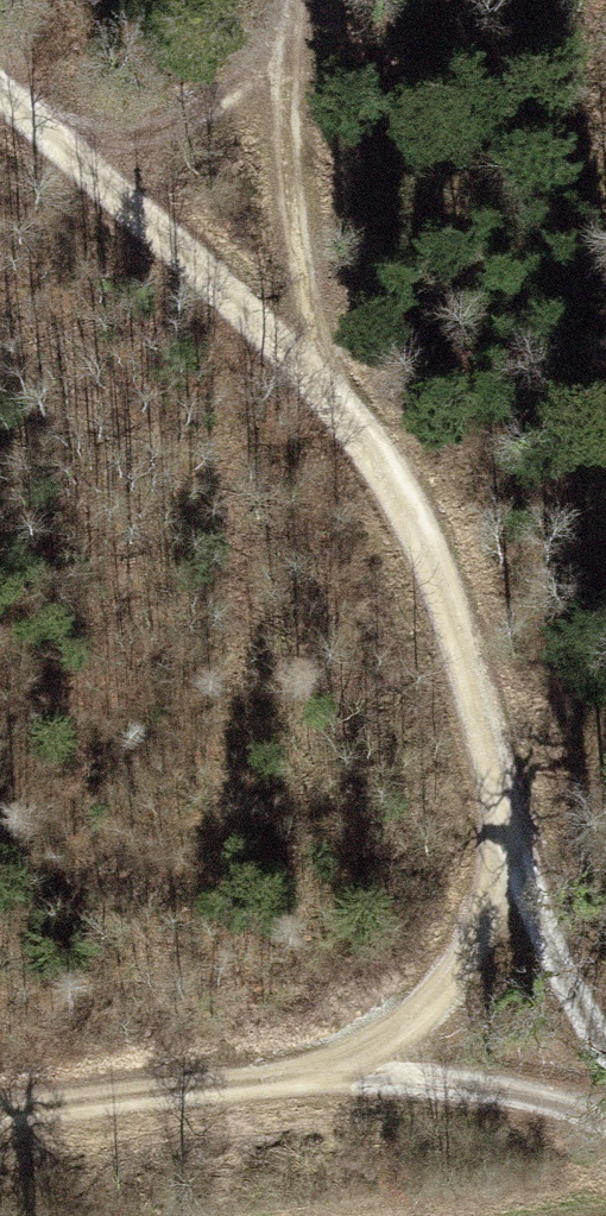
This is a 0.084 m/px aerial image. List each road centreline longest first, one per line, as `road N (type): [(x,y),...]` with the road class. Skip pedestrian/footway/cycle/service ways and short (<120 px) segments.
road 1 (track): [(0,1120),(386,1072),(512,823),(478,701),(425,561),(320,366),(0,70)]
road 2 (track): [(320,366),(271,88),(292,0)]
road 3 (track): [(605,1086),(512,823)]
road 4 (track): [(386,1072),(605,1119)]
road 5 (track): [(271,88),(106,168)]

